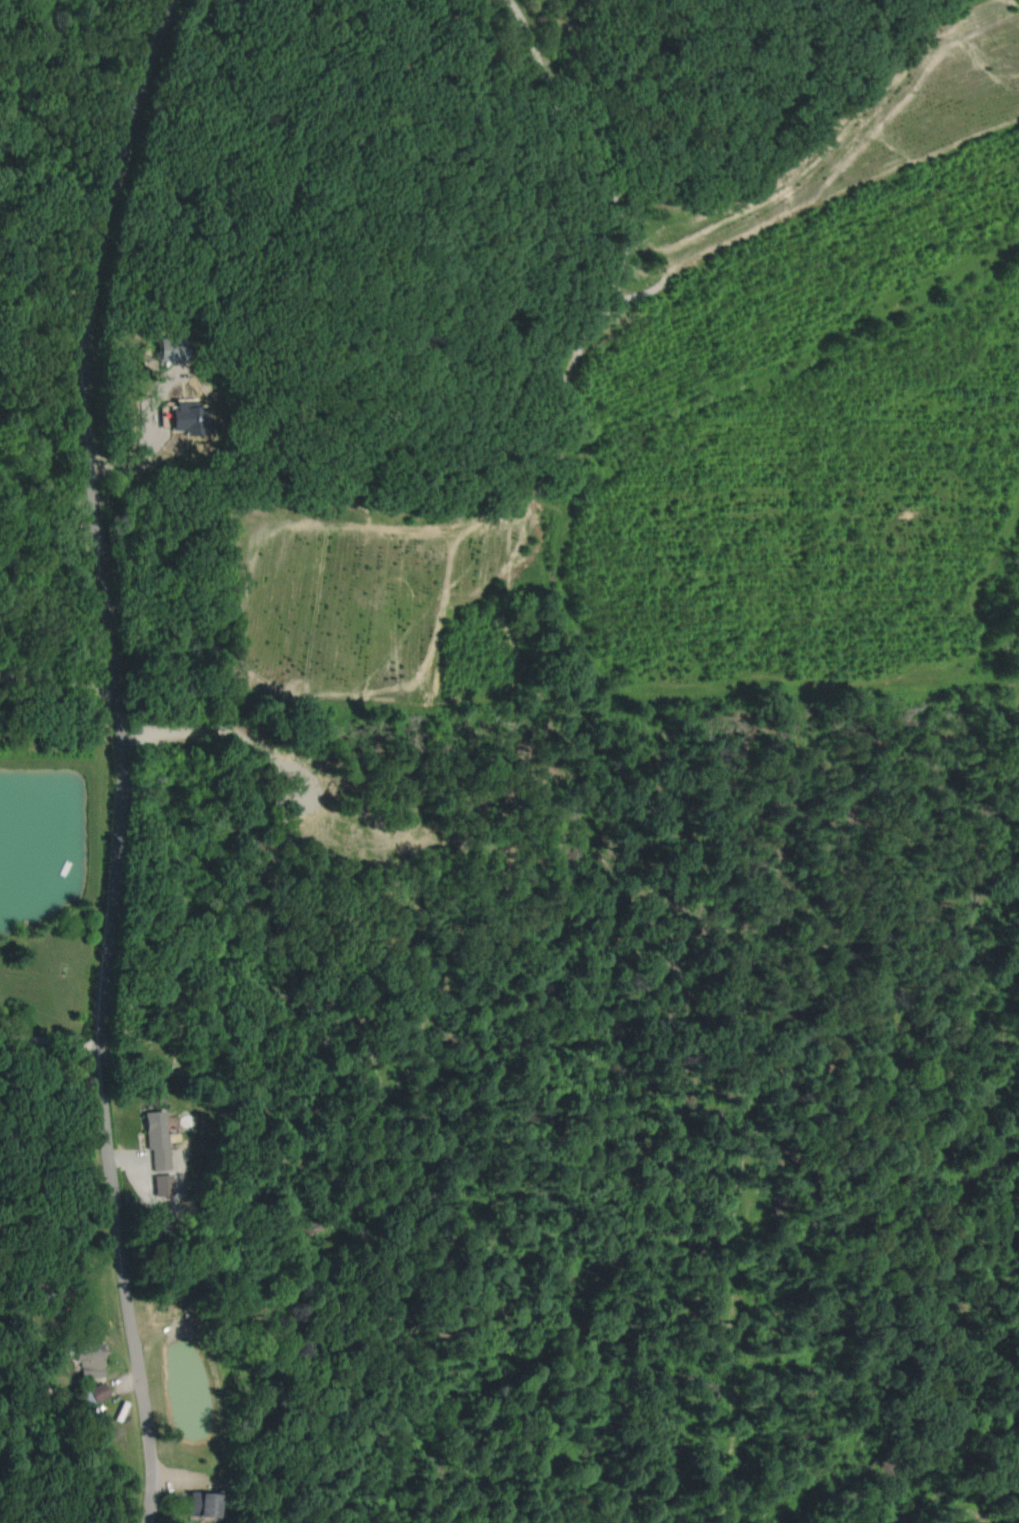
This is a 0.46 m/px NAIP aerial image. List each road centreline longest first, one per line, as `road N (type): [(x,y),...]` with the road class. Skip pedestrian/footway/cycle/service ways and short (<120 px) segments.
road 1 (residential): [(147,1522),(145,1440),(91,1168),(83,1081),(99,778),(69,398),(91,194),(166,0)]

